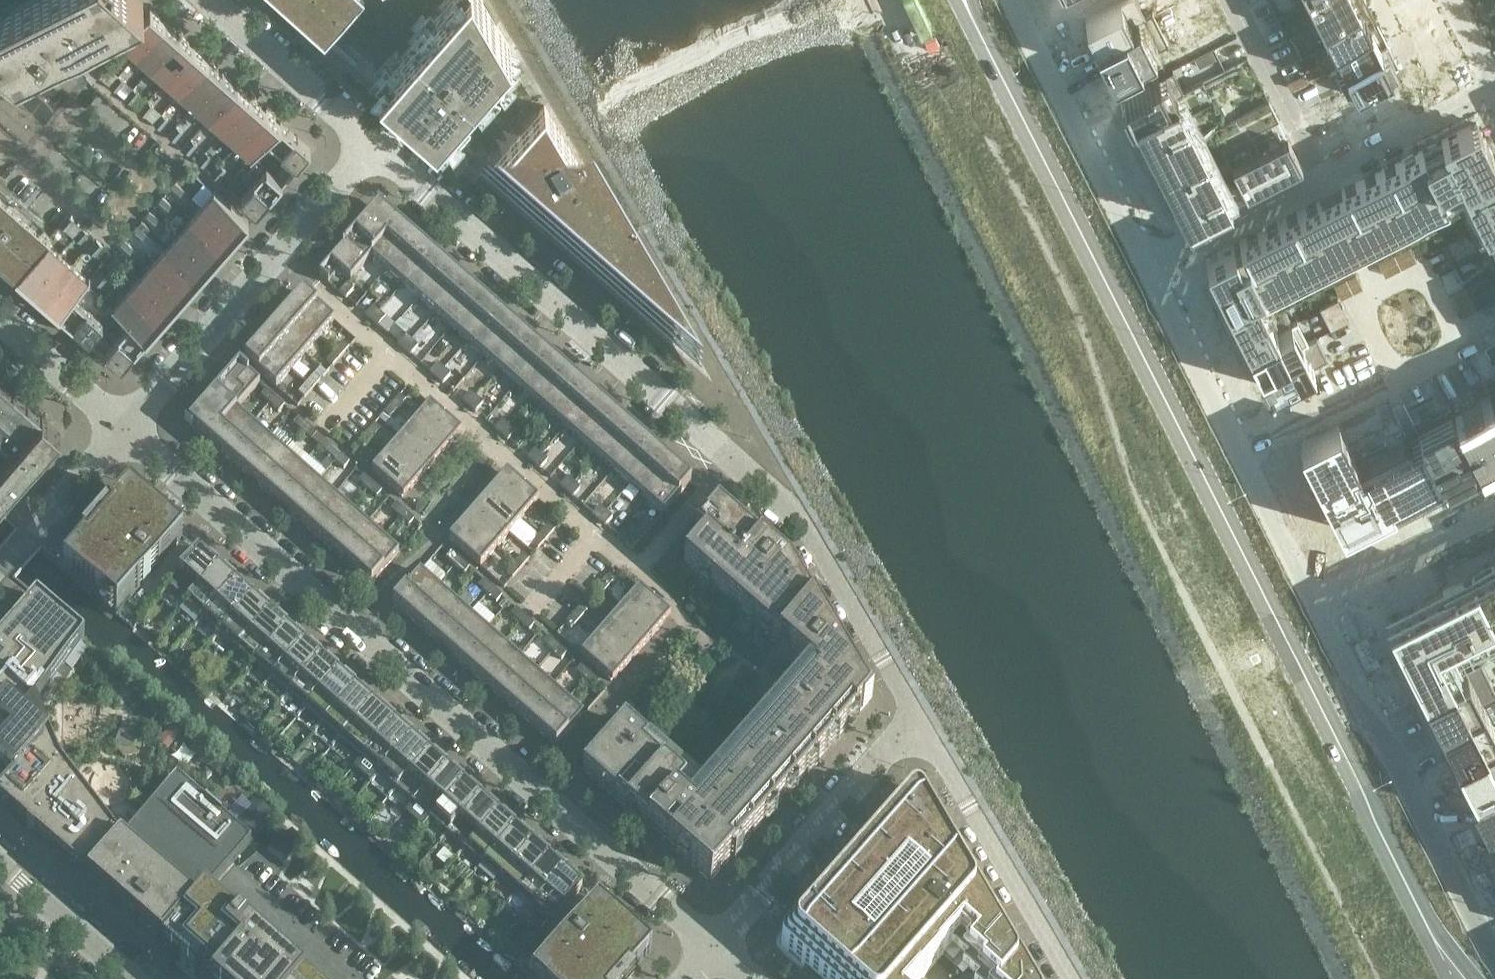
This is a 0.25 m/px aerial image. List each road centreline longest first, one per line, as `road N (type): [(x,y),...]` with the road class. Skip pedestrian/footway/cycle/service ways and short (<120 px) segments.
road 1 (secondary): [(1418,911),(967,0)]
road 2 (residential): [(714,946),(124,429)]
road 3 (residential): [(703,435),(374,146)]
road 4 (residential): [(1494,958),(1313,605)]
road 5 (residential): [(1146,265),(1494,86)]
road 6 (residential): [(1313,605),(1146,265)]
road 7 (residential): [(124,429),(374,146)]
road 8 (residential): [(703,435),(807,526),(915,715)]
road 9 (residential): [(714,946),(915,715)]
road 10 (residential): [(915,715),(1070,978)]
road 11 (residential): [(1146,265),(1011,0)]
road 12 (residential): [(374,146),(211,0)]
road 13 (residential): [(1494,513),(1313,605)]
road 14 (residential): [(0,573),(124,429)]
road 15 (residential): [(130,978),(0,864)]
road 16 (residential): [(124,429),(0,320)]

